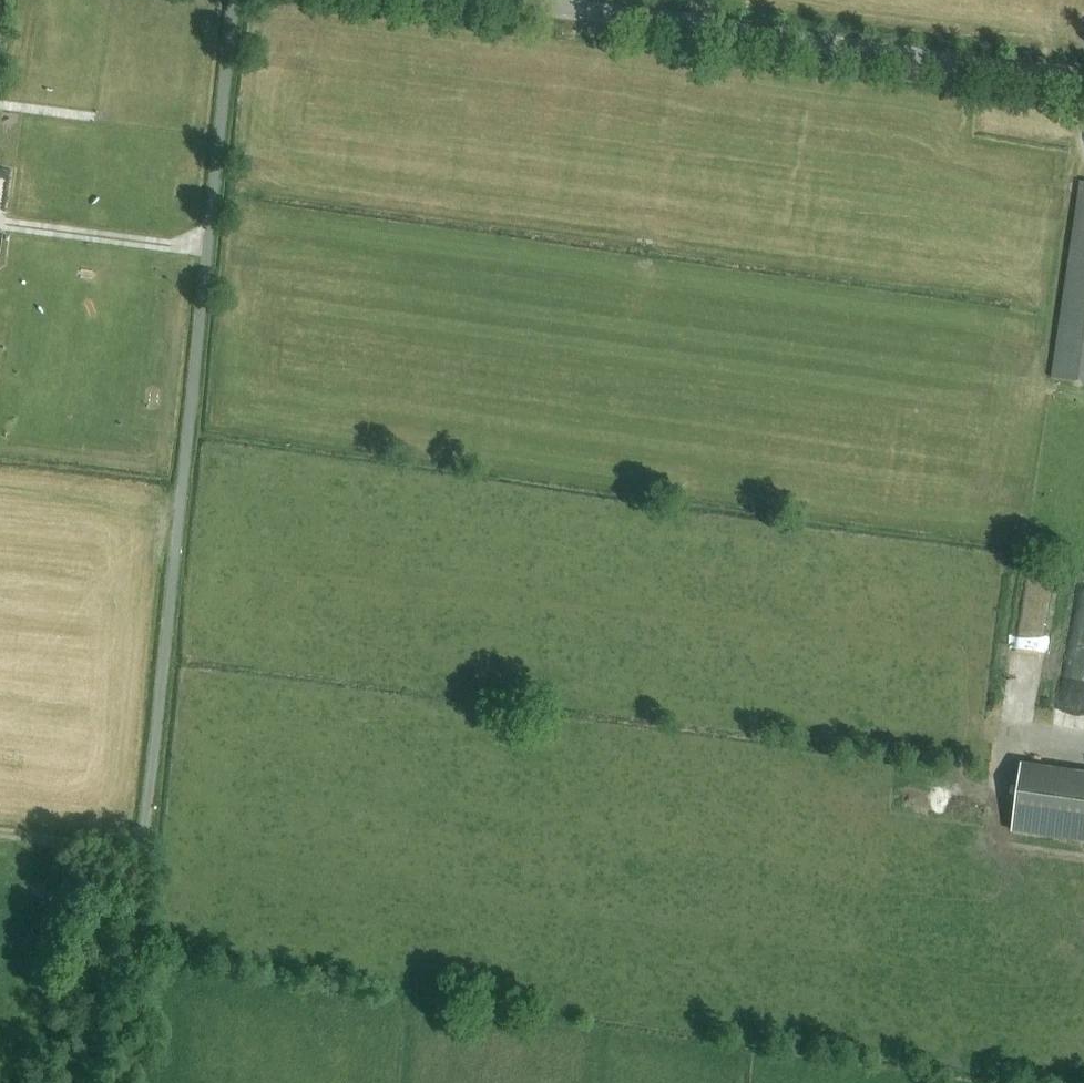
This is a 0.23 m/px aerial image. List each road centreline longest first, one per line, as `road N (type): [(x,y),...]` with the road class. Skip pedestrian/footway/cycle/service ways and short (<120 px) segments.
road 1 (unclassified): [(235,0),(142,837),(118,848),(0,831)]
road 2 (tertiary): [(1083,80),(513,0)]

